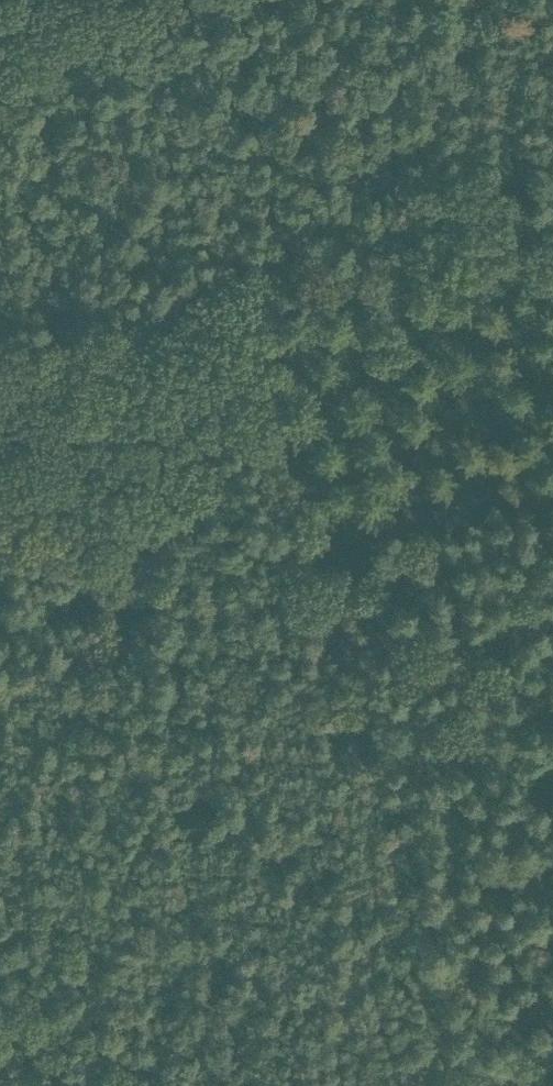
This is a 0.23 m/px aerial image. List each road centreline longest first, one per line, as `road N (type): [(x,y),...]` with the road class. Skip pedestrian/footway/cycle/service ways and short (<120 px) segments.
road 1 (track): [(314,598),(434,1085)]
road 2 (track): [(240,298),(314,598)]
road 3 (track): [(0,370),(240,298)]
road 4 (track): [(240,298),(450,234)]

